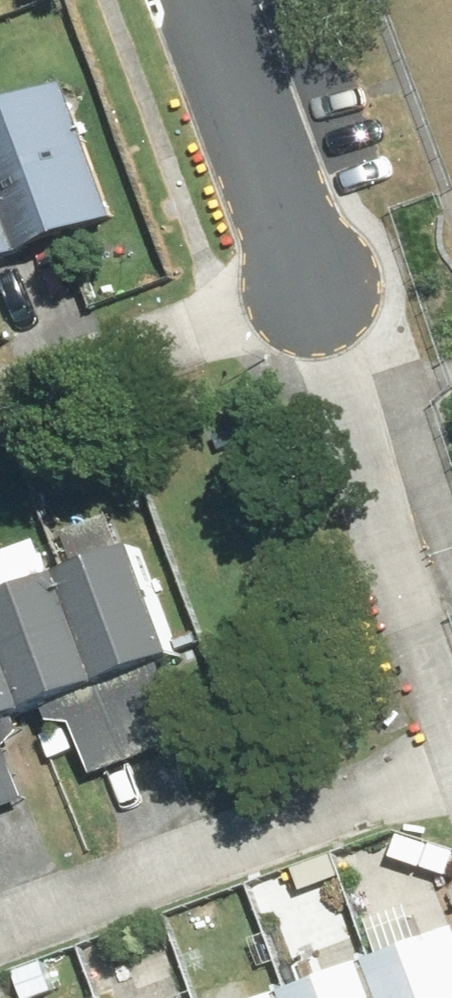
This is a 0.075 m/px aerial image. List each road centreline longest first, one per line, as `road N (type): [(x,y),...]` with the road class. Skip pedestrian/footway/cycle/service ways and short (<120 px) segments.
road 1 (residential): [(309,290),(442,751)]
road 2 (residential): [(442,751),(0,906)]
road 3 (residential): [(201,0),(309,290)]

